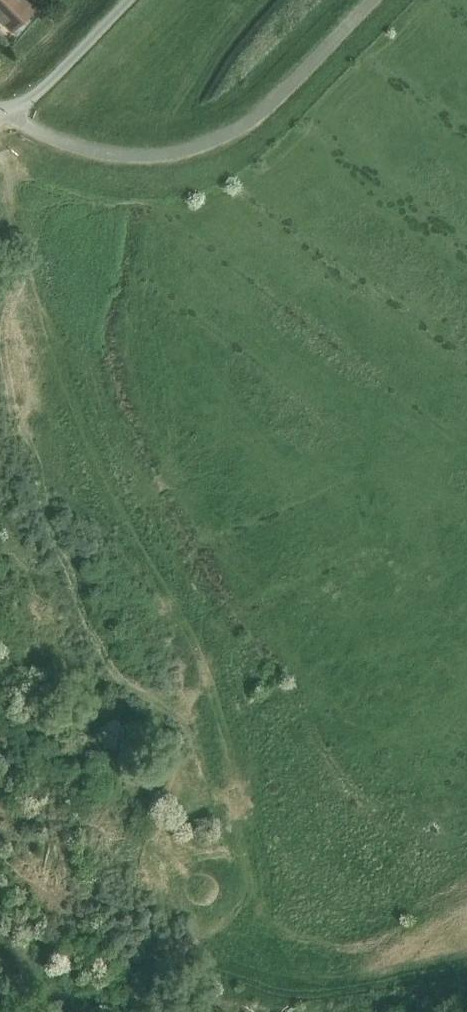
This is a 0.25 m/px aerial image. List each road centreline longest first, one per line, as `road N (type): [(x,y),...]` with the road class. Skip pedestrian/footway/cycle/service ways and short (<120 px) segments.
road 1 (unclassified): [(0,112),(21,110),(130,0)]

